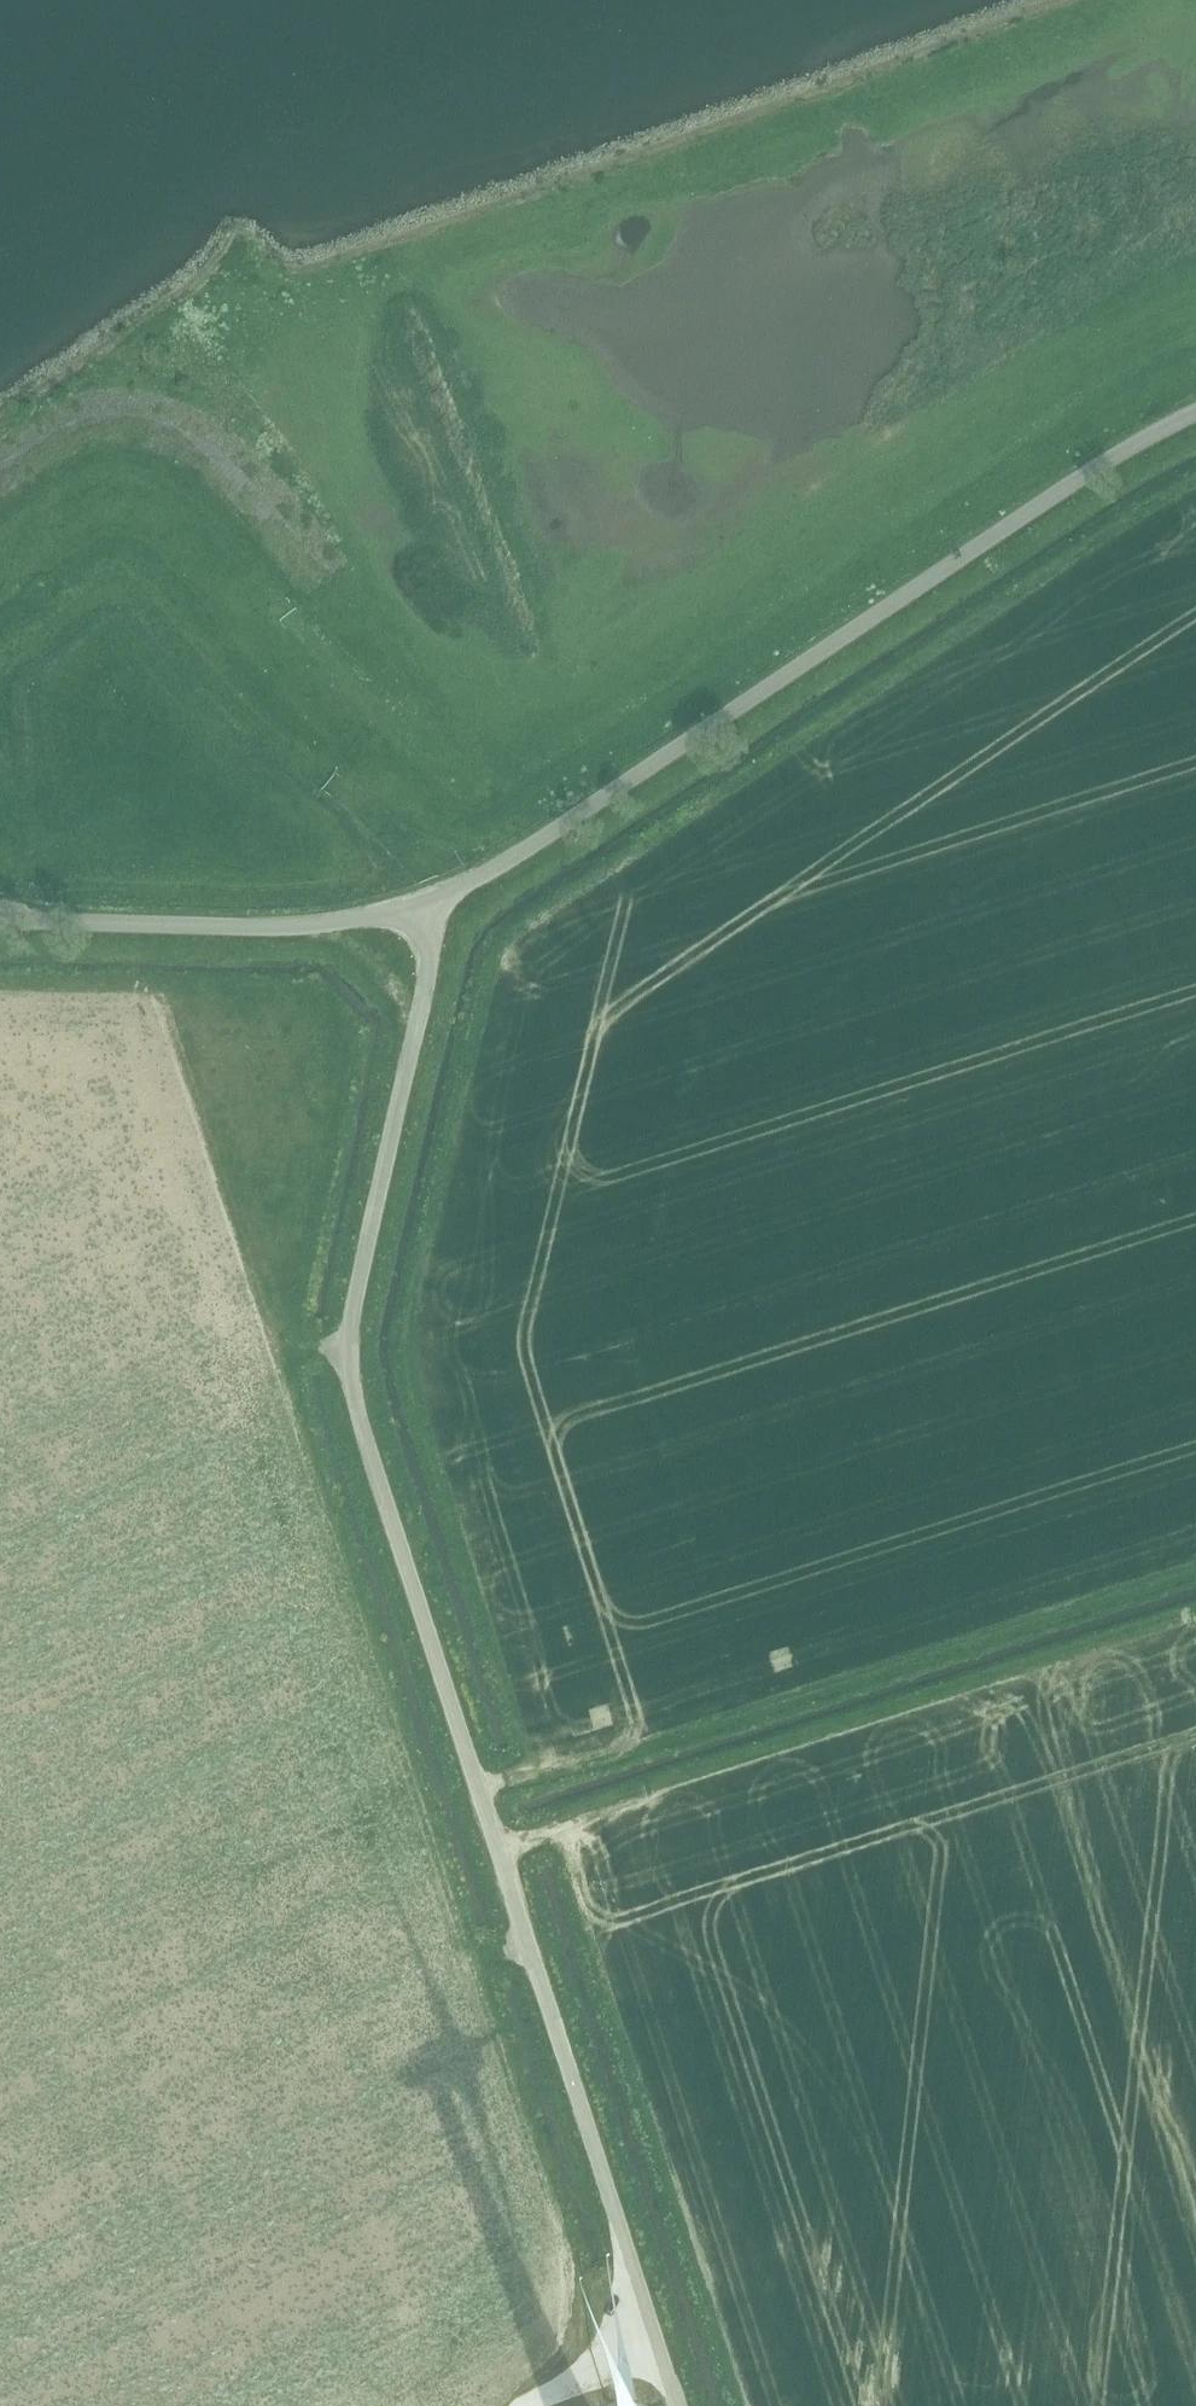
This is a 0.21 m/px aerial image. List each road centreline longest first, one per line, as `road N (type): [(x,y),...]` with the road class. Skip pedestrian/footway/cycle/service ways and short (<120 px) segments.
road 1 (unclassified): [(676,2405),(354,1385),(360,1284),(430,957),(424,909)]
road 2 (unclassified): [(1195,404),(935,566),(517,855),(424,909)]
road 3 (unclassified): [(0,920),(275,927),(424,909)]

